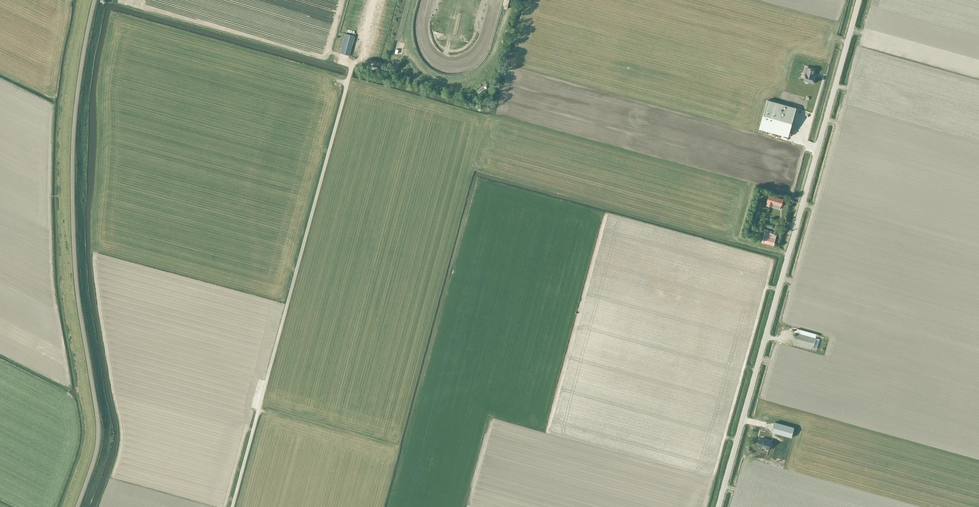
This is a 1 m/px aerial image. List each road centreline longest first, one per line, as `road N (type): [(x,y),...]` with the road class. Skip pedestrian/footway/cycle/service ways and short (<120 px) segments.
road 1 (tertiary): [(720,506),(858,0)]
road 2 (unclassified): [(77,506),(98,432),(73,221),(75,112),(95,0)]
road 3 (track): [(497,0),(474,59),(456,65),(428,51),(425,14)]
road 4 (track): [(659,219),(789,255)]

